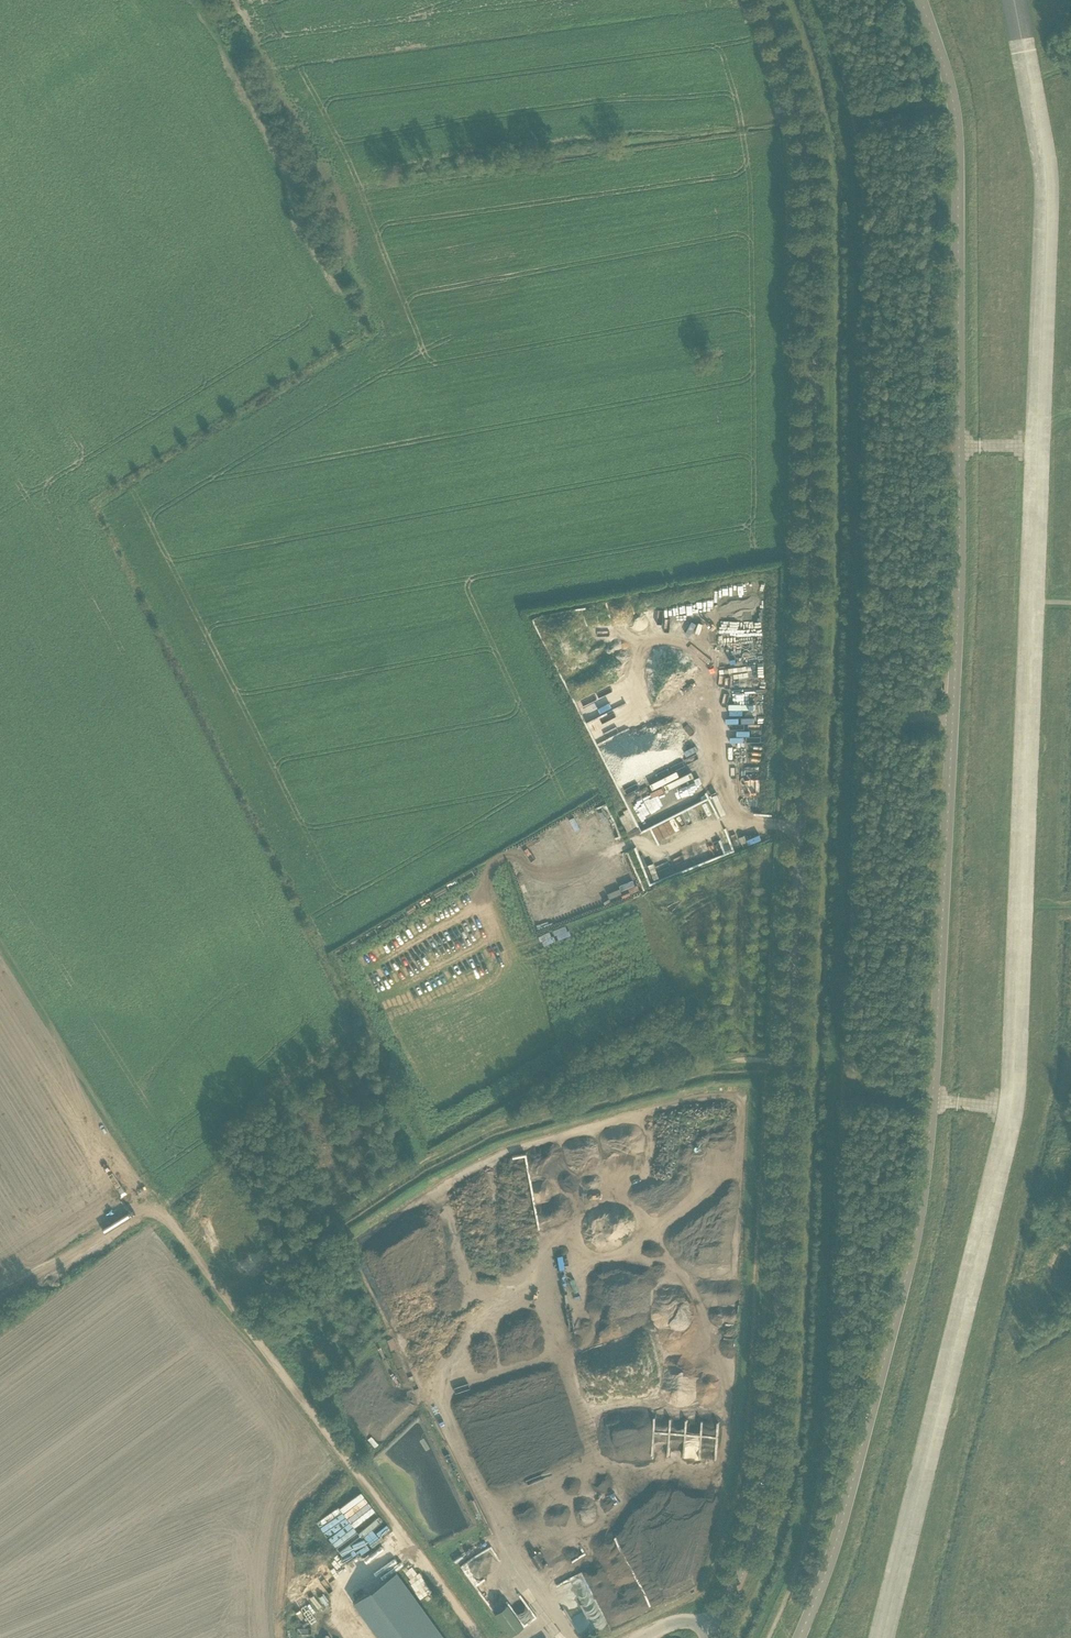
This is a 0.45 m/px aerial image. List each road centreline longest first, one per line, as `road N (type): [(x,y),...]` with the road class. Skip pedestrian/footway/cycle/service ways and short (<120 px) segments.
road 1 (track): [(768,1637),(819,1497),(832,1387),(869,552),(868,199),(824,0)]
road 2 (unclassified): [(716,1628),(748,1553),(771,1452),(807,713),(811,185),(799,106),(765,0)]
road 3 (track): [(478,1637),(163,1207),(136,1211),(0,1297)]

